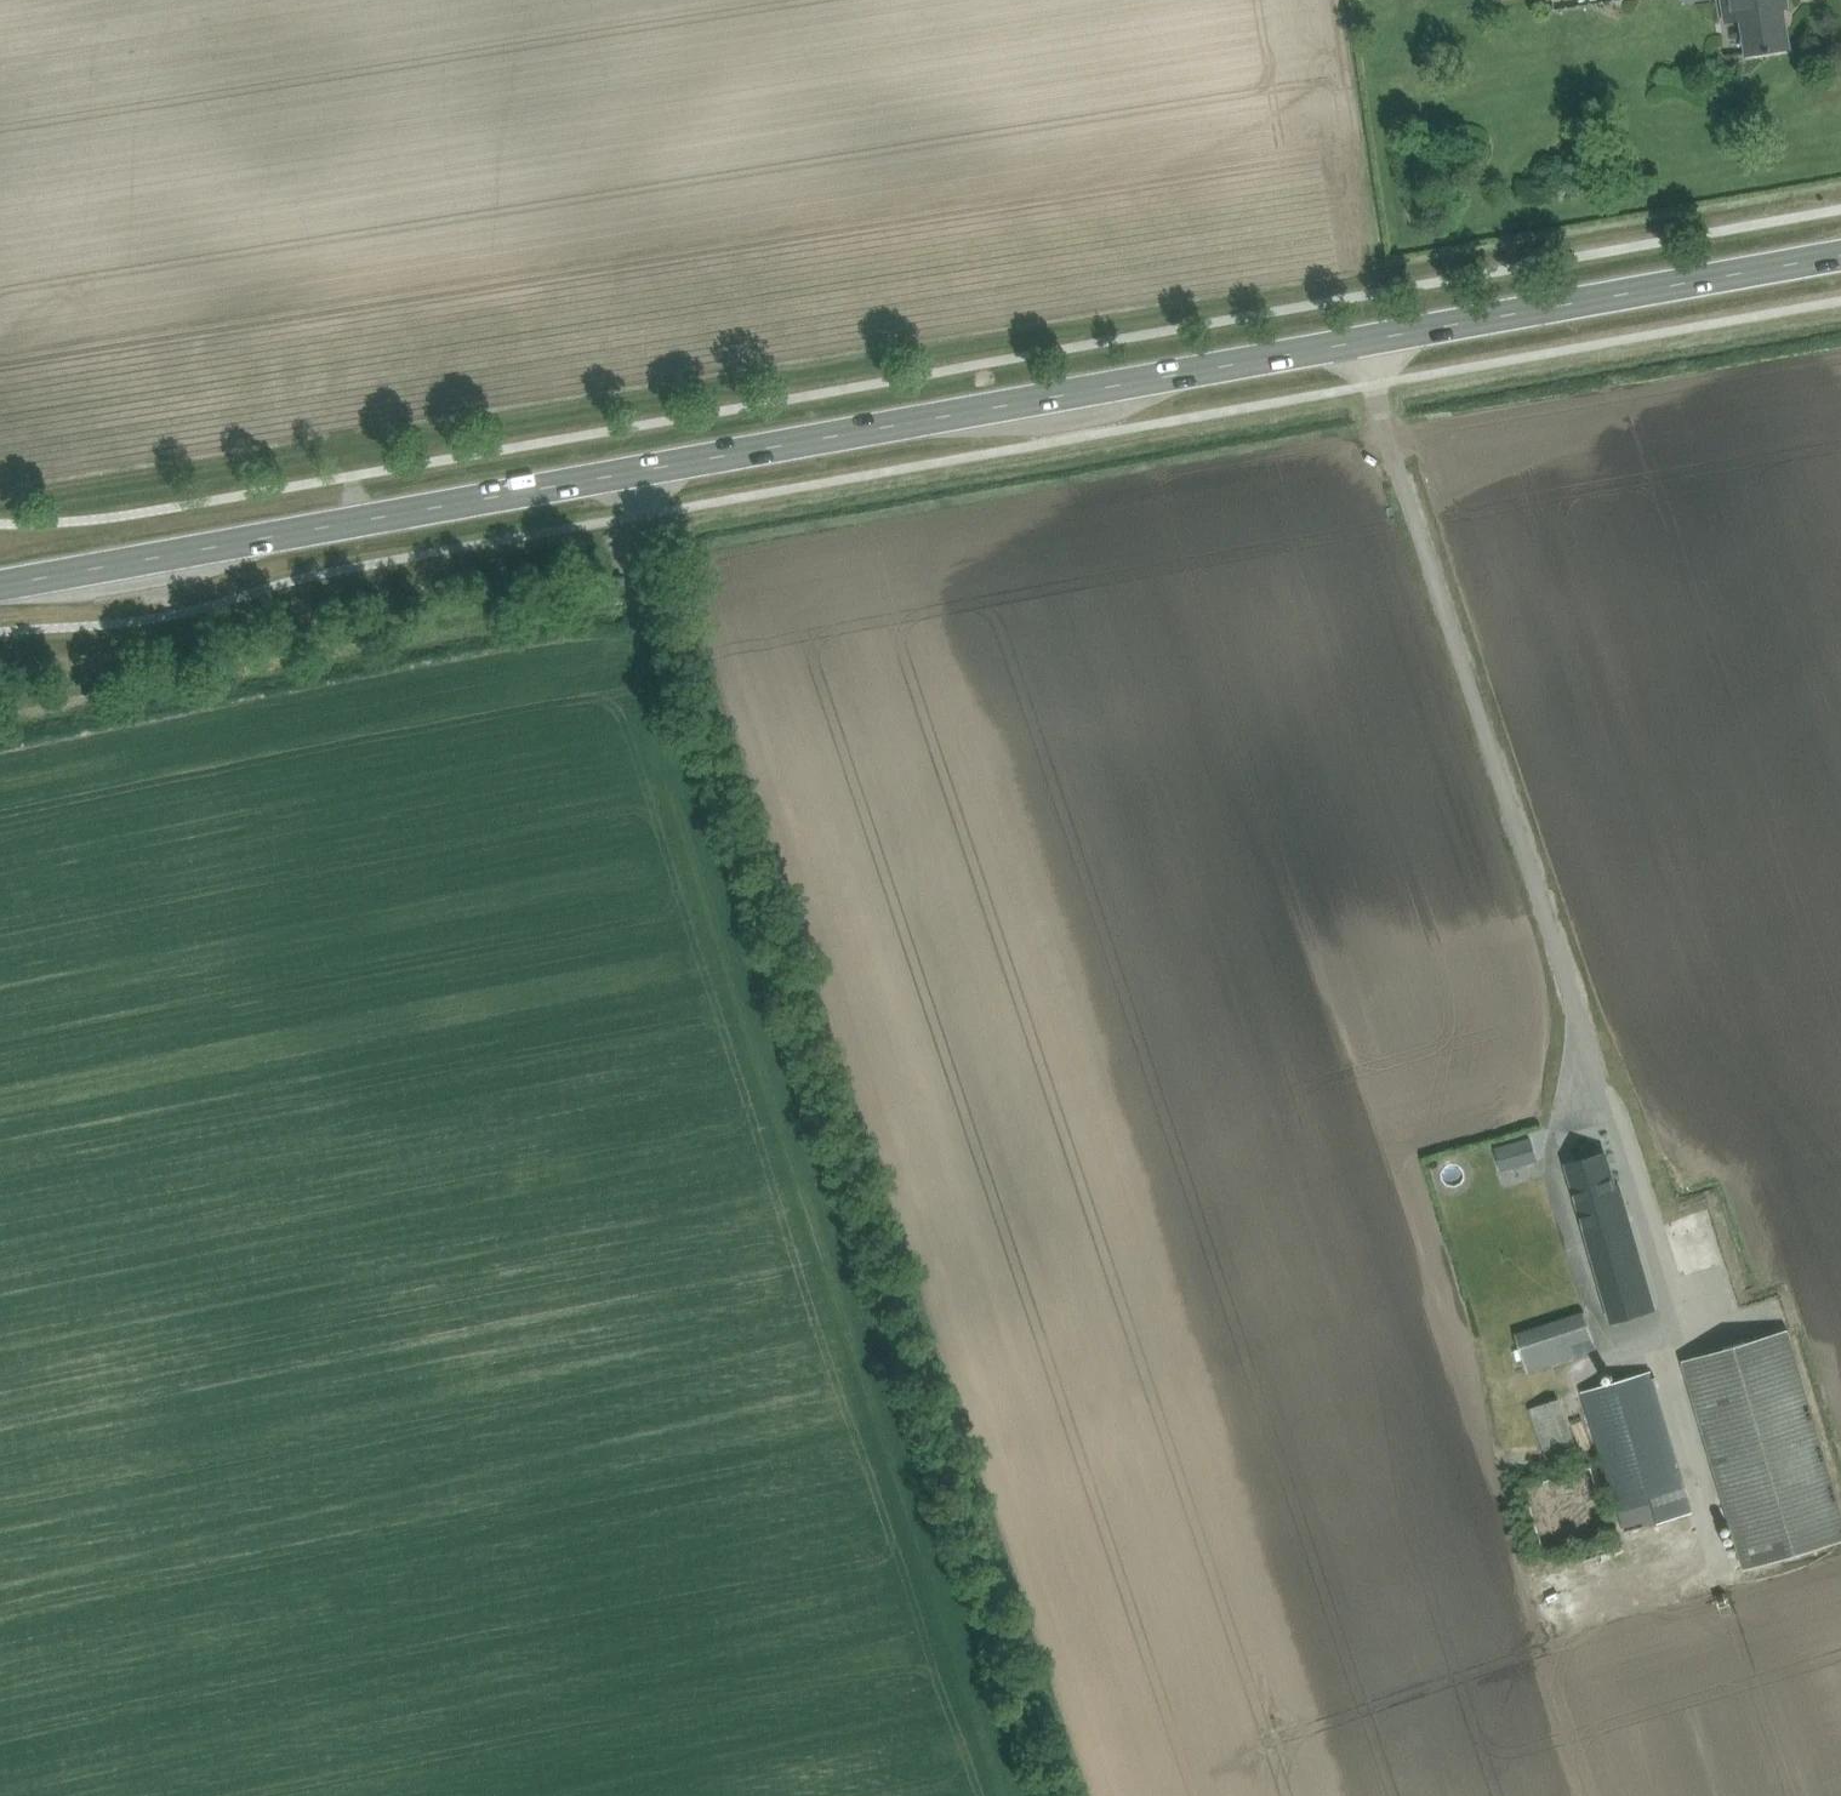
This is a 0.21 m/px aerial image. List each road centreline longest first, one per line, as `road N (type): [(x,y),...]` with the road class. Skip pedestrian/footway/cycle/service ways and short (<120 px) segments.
road 1 (primary): [(0,584),(1840,252)]

